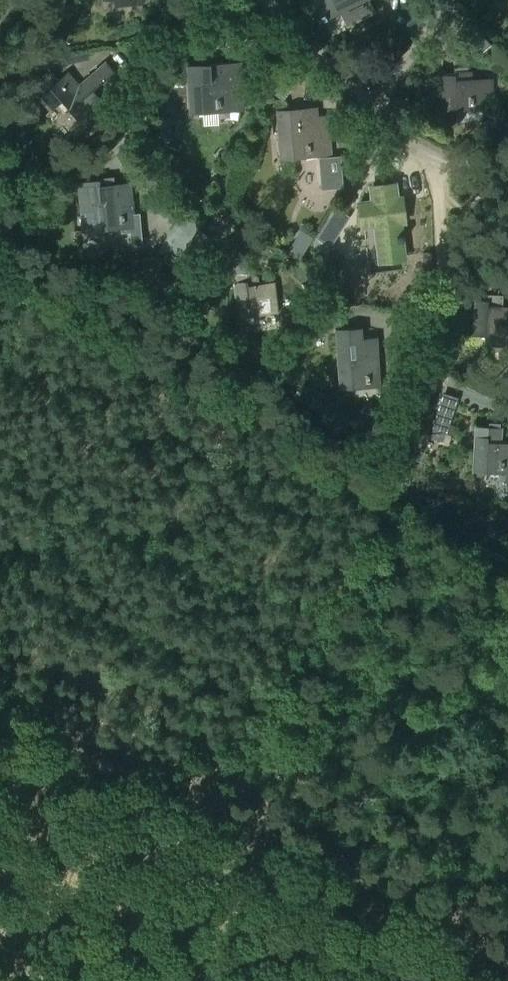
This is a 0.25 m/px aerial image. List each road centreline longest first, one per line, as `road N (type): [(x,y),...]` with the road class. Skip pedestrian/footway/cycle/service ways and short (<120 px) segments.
road 1 (track): [(221,813),(371,536),(437,372),(443,270),(433,160)]
road 2 (track): [(0,700),(507,969)]
road 3 (track): [(0,280),(381,497)]

